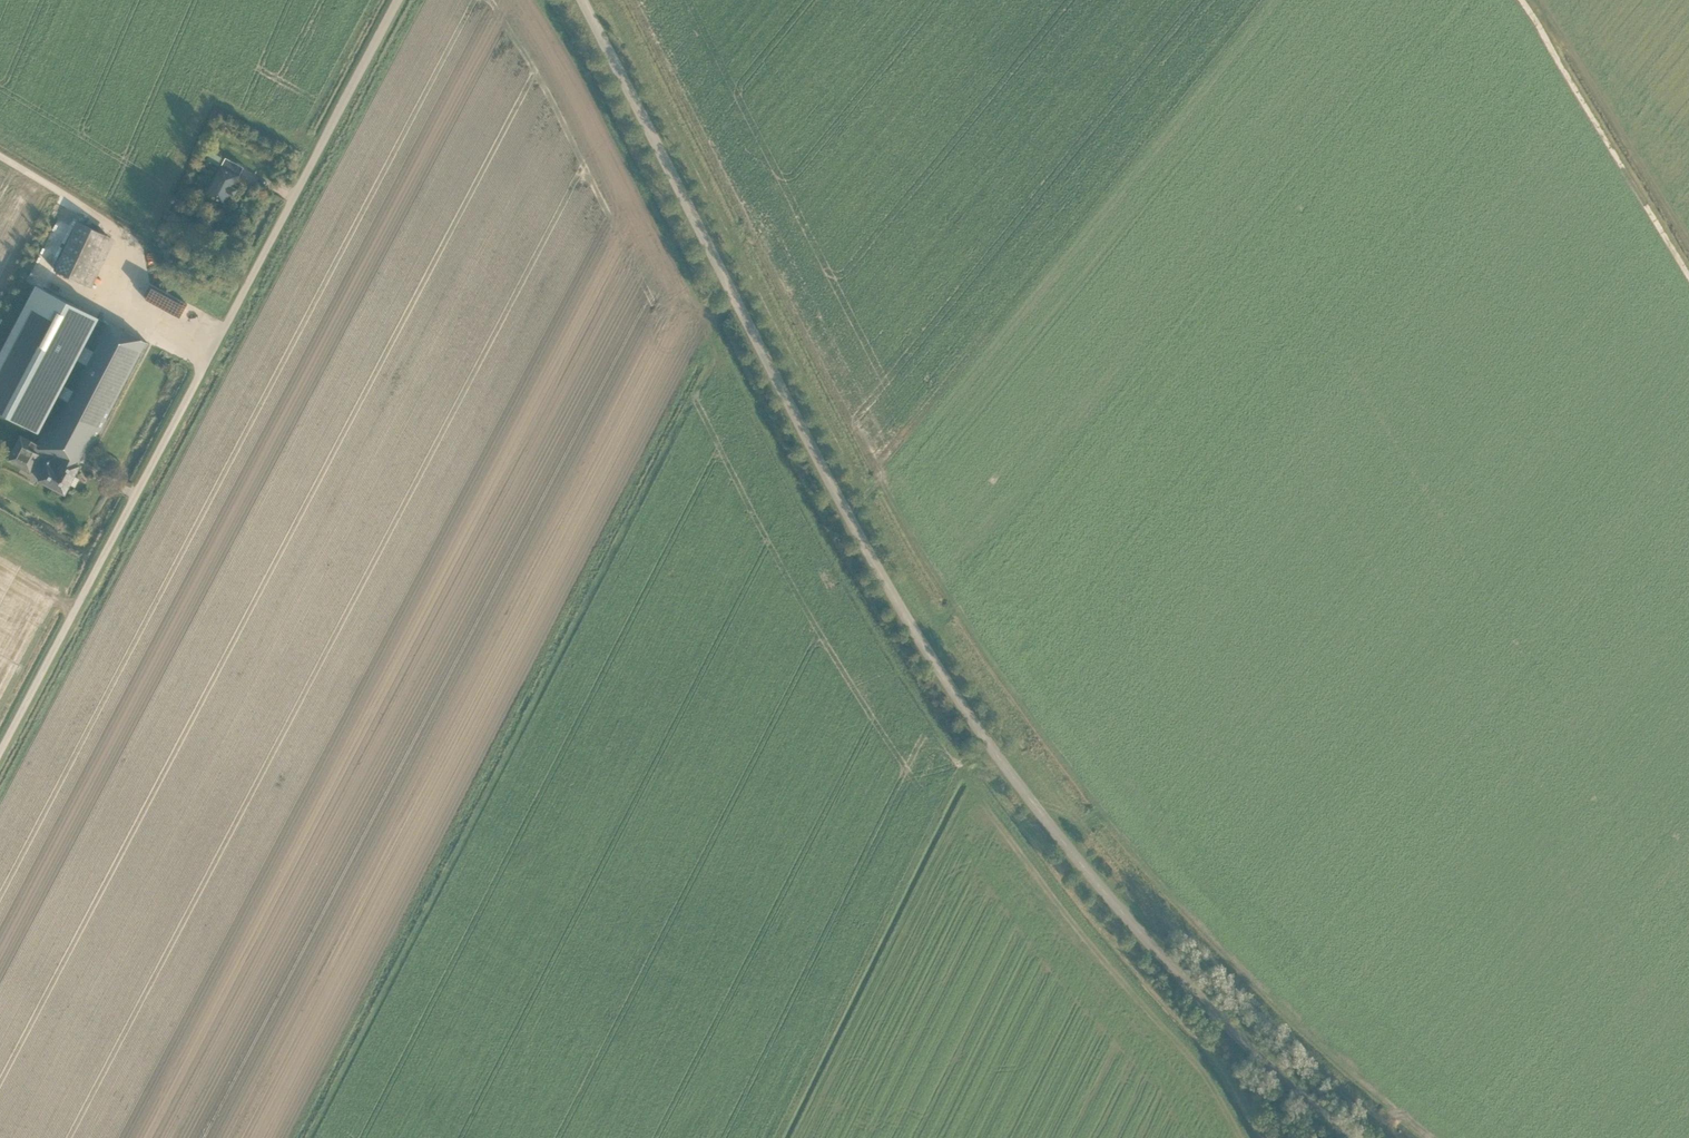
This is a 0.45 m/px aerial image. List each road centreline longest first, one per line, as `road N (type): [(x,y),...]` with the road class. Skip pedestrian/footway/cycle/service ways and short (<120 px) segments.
road 1 (unclassified): [(1347,1137),(1202,1004),(1020,794),(866,549),(579,0)]
road 2 (unclassified): [(0,749),(398,0)]

